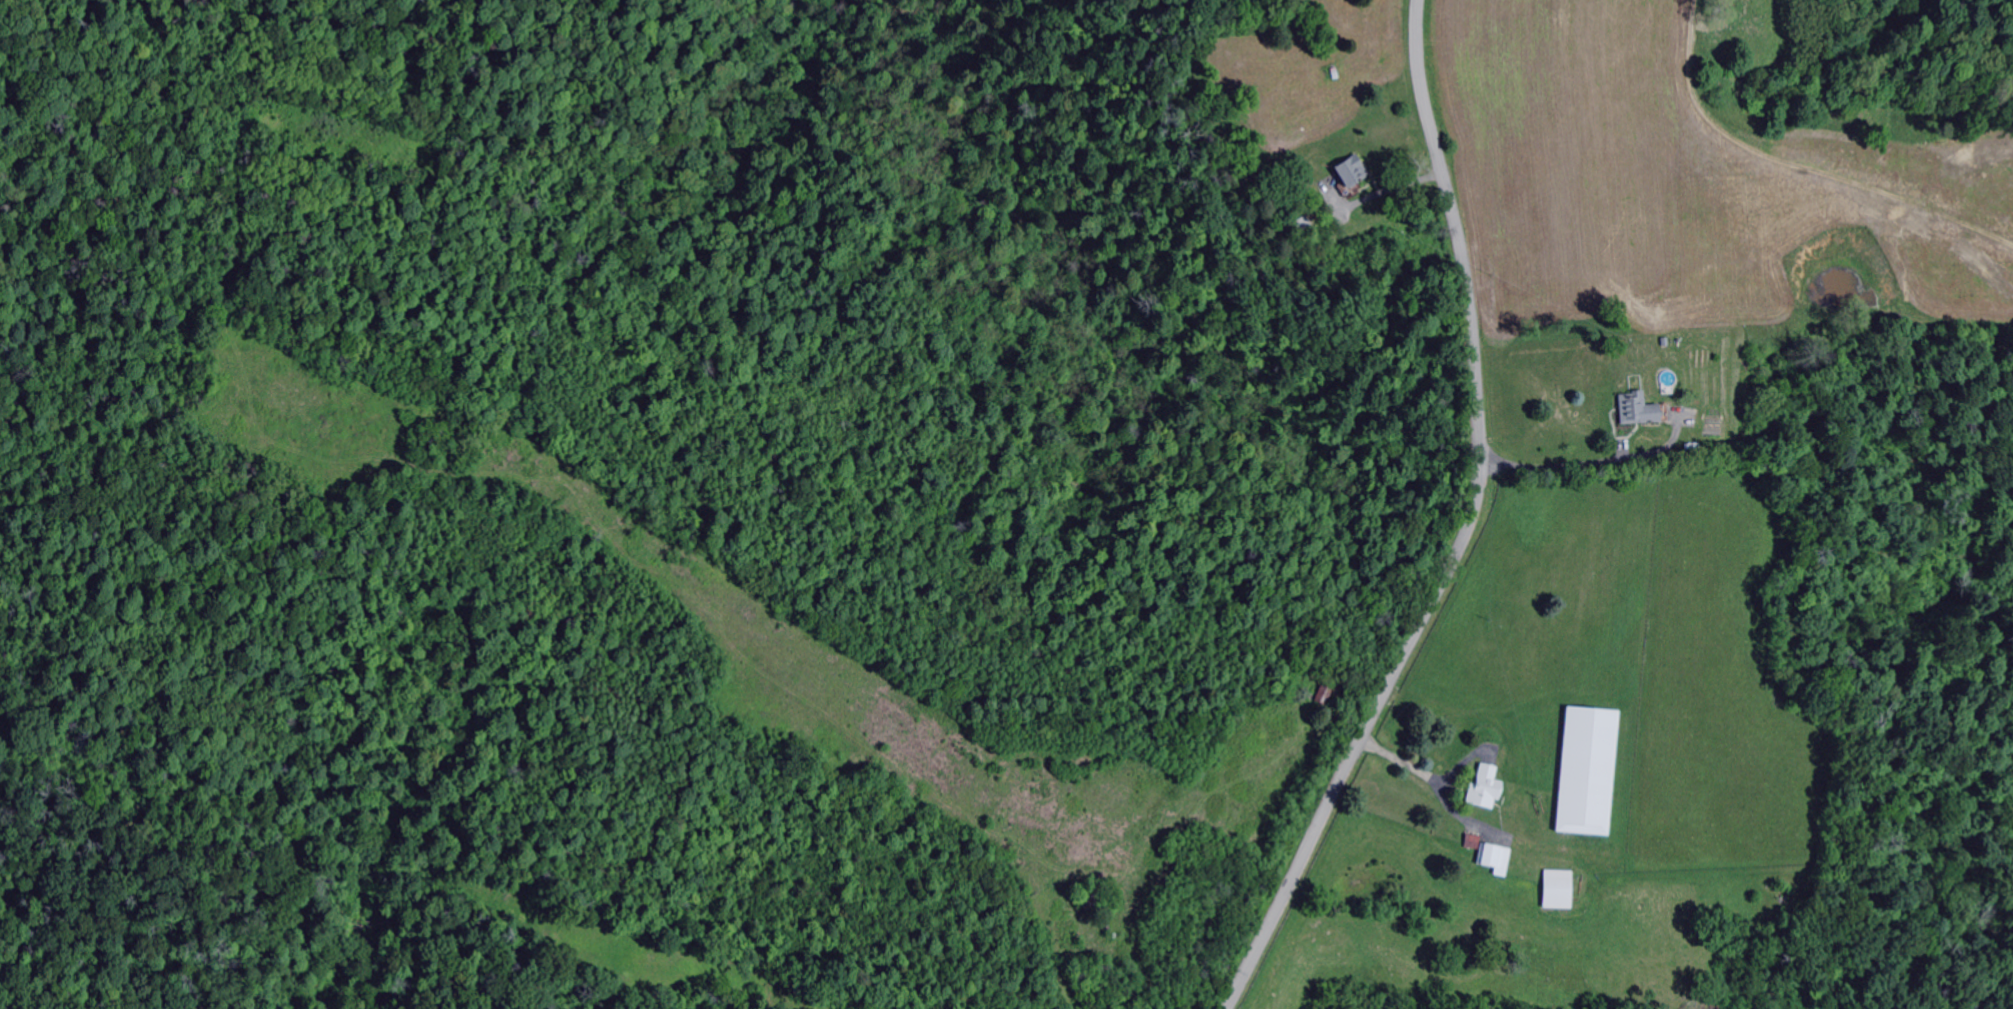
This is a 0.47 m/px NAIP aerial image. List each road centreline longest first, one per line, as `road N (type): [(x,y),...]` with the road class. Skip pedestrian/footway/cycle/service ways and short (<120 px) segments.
road 1 (tertiary): [(1231,1008),(1466,541),(1488,467),(1467,277),(1419,70),(1419,0)]

